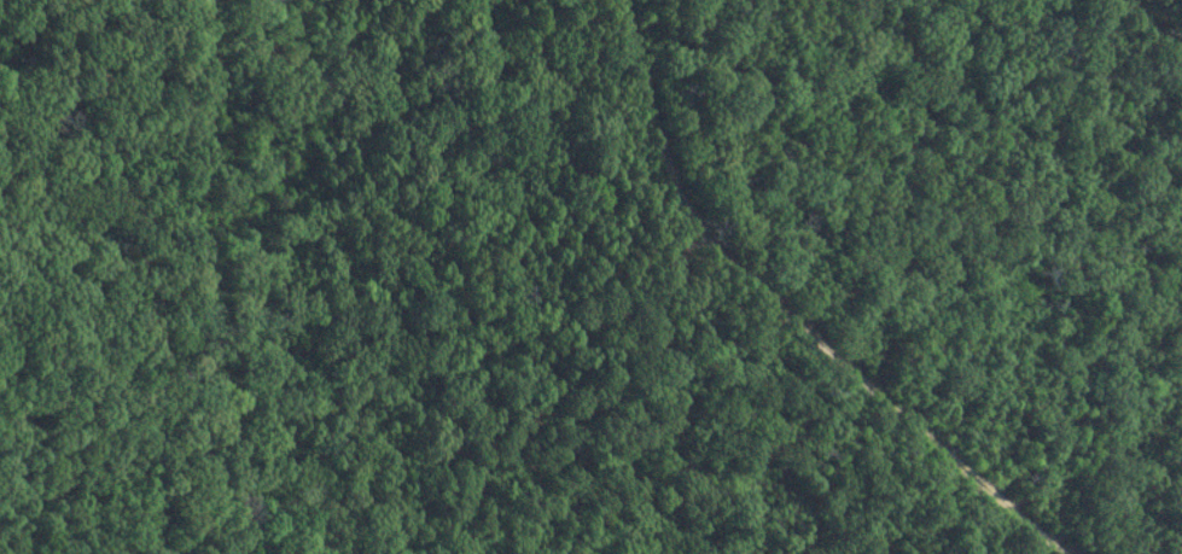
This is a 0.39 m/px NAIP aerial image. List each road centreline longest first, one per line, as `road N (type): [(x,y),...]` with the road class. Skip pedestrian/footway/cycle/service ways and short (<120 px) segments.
road 1 (residential): [(1079,553),(721,235),(694,199),(665,129),(626,0)]

